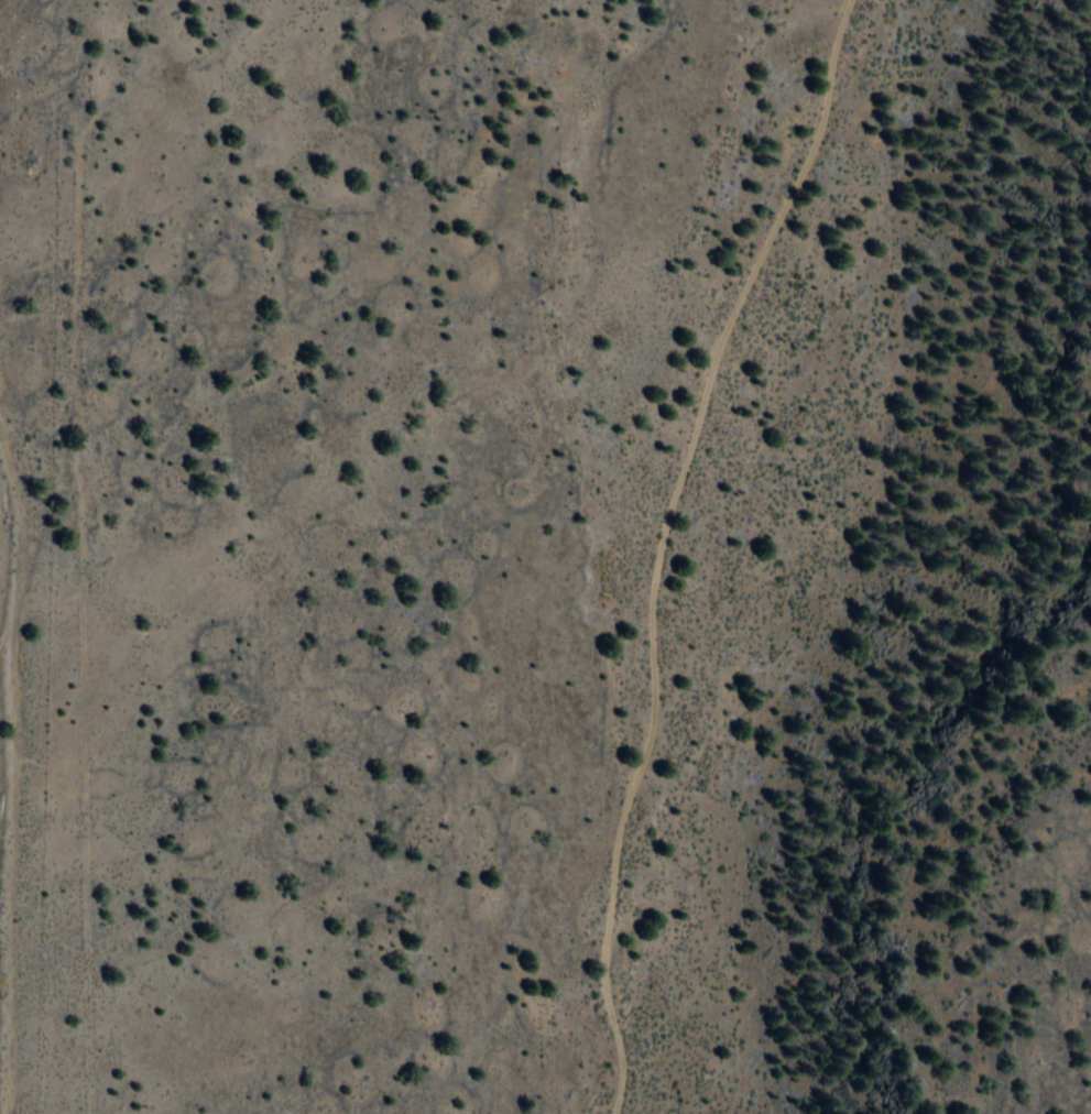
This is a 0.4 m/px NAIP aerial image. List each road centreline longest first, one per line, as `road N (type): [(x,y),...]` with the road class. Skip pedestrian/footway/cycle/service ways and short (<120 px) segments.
road 1 (track): [(854,0),(821,132),(722,347),(667,522),(653,626),(653,732),(621,826),(604,972),(623,1074),(615,1113)]

